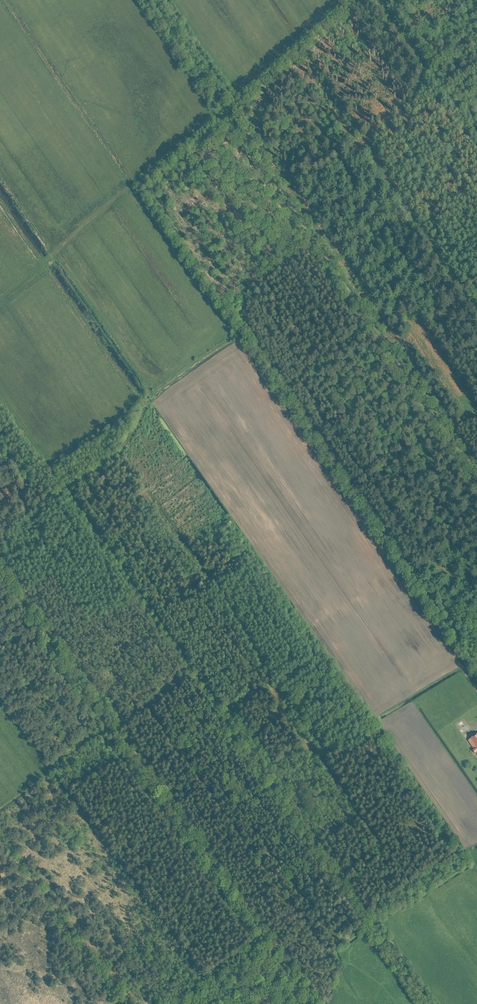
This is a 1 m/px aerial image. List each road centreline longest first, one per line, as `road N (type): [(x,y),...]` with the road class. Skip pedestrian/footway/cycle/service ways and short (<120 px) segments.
road 1 (track): [(424,1003),(235,741),(230,714),(65,487),(125,444),(154,402)]
road 2 (track): [(0,592),(306,1003)]
road 3 (track): [(476,534),(415,571),(244,324),(245,290),(314,240)]
road 4 (track): [(338,0),(45,261)]
road 5 (track): [(476,480),(277,188)]
road 6 (track): [(476,420),(440,427),(358,489)]

